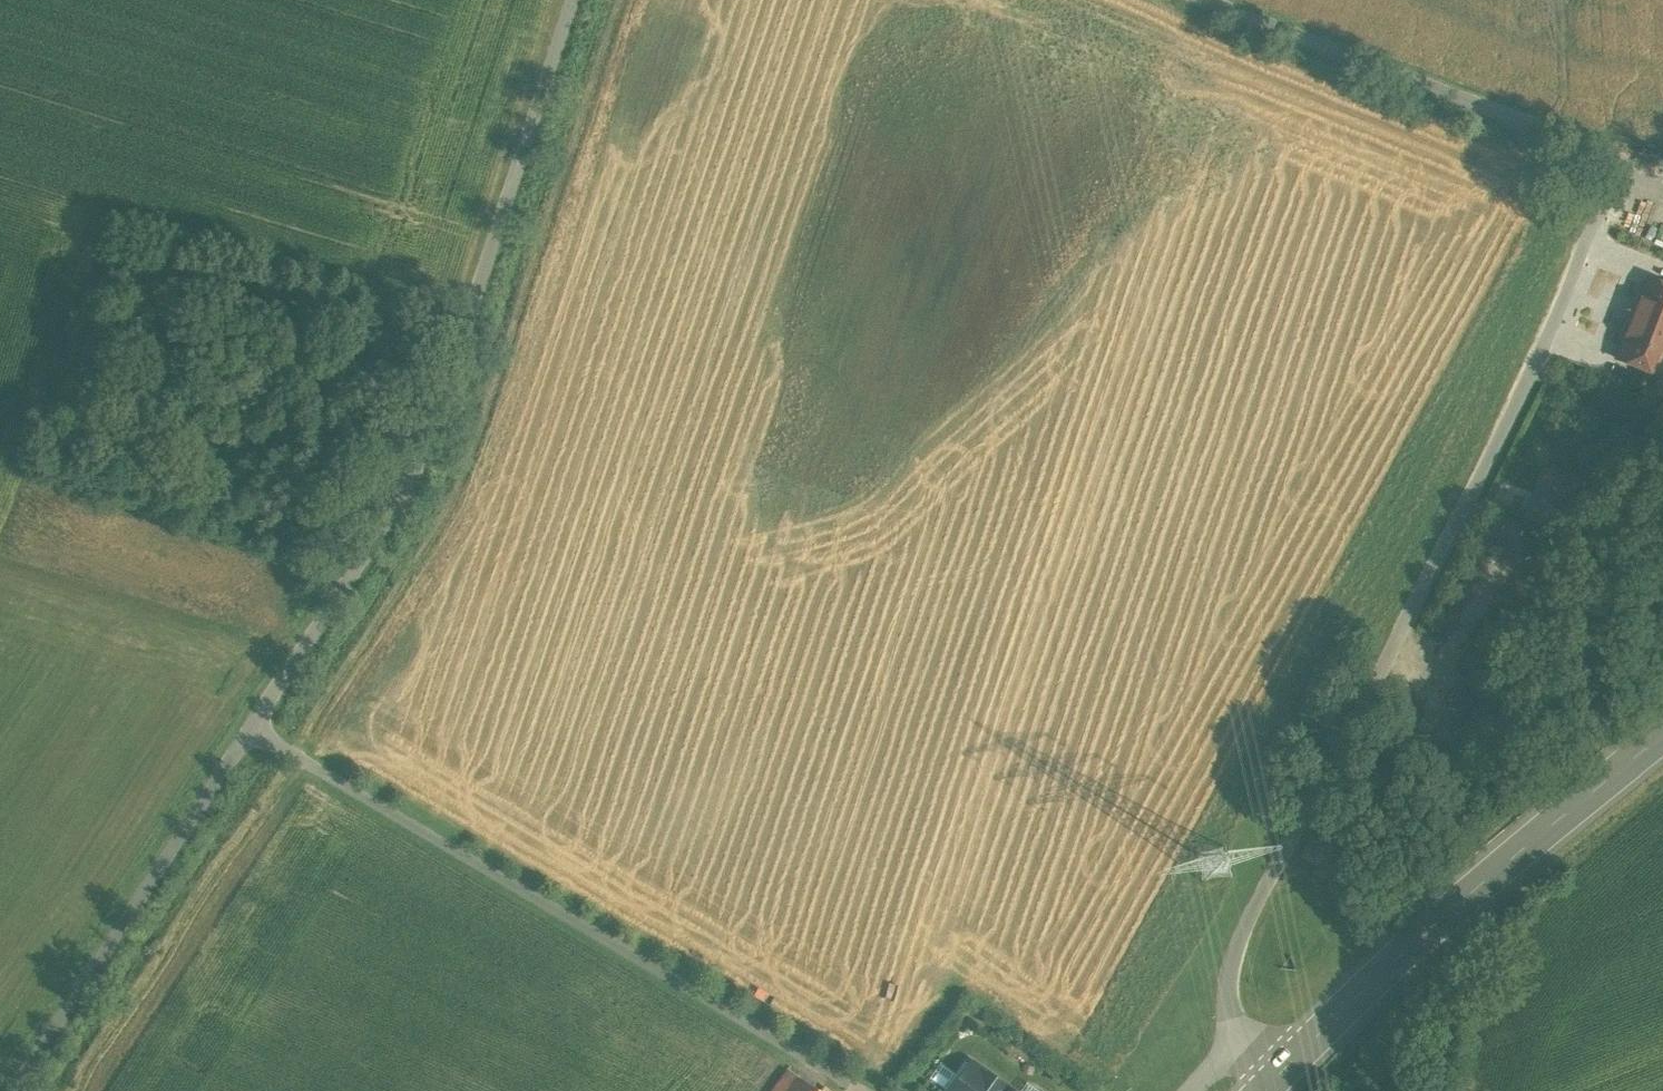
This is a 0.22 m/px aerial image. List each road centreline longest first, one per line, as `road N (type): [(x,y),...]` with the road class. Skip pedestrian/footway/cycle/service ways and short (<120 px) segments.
road 1 (unclassified): [(1198,0),(1600,163),(1585,249),(1544,346),(1236,955),(1230,1049)]
road 2 (unclassified): [(10,1090),(364,560),(425,452),(577,0)]
road 3 (secondary): [(1662,735),(1478,886),(1262,1090)]

